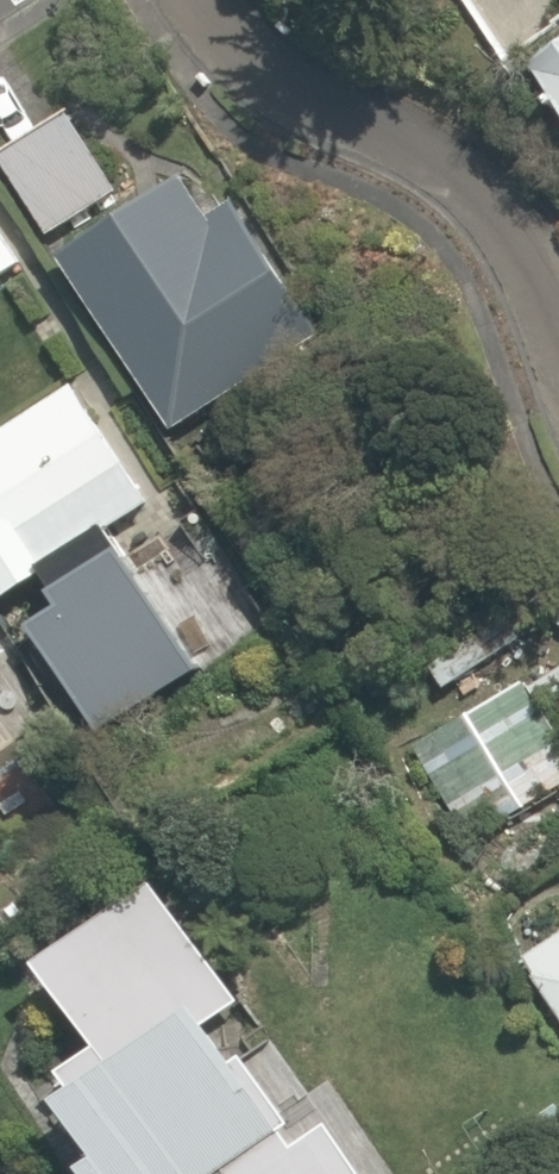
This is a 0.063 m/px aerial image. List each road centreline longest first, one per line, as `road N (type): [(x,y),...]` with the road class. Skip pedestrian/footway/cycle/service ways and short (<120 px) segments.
road 1 (residential): [(206,0),(267,91),(437,172),(506,231),(558,331)]

